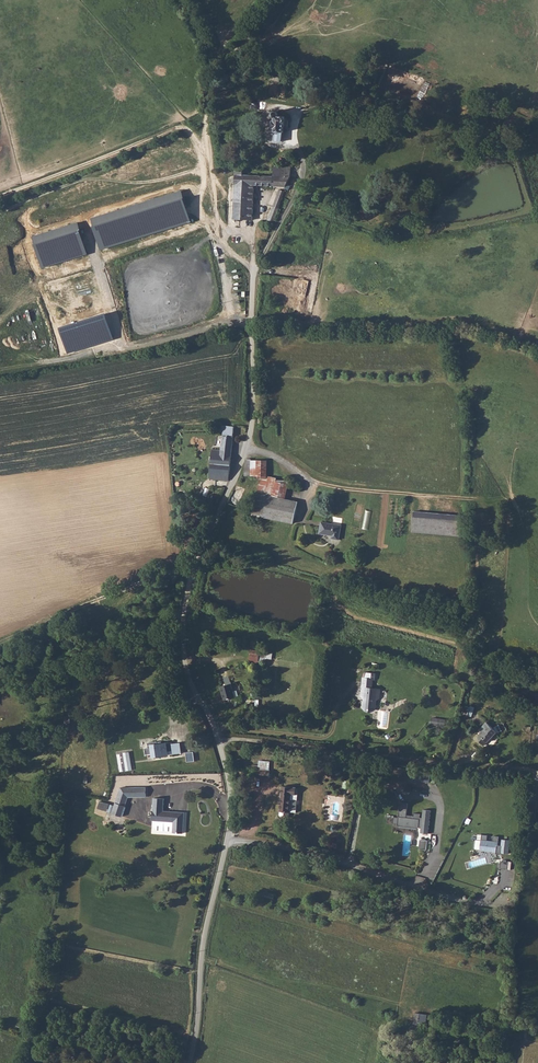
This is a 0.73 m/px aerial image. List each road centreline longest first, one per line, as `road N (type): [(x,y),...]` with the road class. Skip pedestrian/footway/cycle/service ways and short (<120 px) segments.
road 1 (track): [(252,330),(219,272),(207,133),(212,57),(181,0)]
road 2 (unclassified): [(217,738),(188,675),(185,609),(247,449)]
road 3 (unclassified): [(228,833),(464,902)]
road 4 (unclassified): [(247,449),(258,205)]
road 5 (unclassified): [(190,1062),(203,947),(228,833)]
road 6 (unclassified): [(217,738),(225,729),(332,734),(339,704),(356,687)]
road 7 (track): [(340,489),(480,501)]

